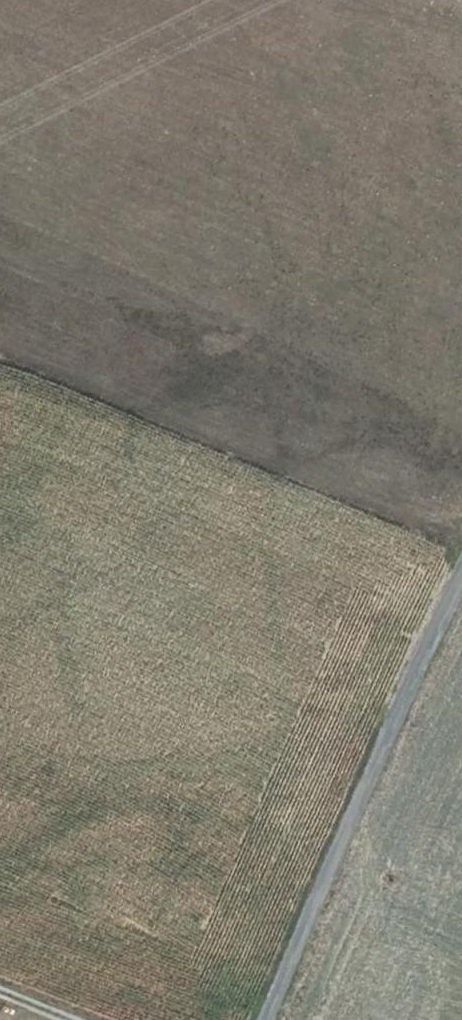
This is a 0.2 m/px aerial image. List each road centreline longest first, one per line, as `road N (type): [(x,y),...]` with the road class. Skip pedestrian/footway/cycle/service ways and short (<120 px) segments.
road 1 (unclassified): [(267,1019),(461,591)]

